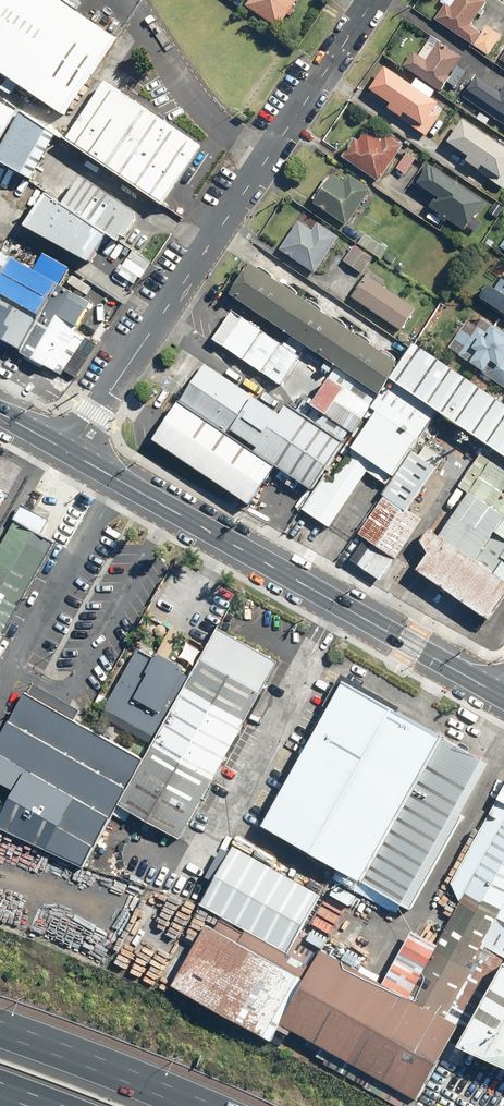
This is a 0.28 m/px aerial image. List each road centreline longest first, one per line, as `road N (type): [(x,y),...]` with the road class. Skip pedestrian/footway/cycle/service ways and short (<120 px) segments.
road 1 (residential): [(374,0),(71,454)]
road 2 (secondary): [(71,454),(503,698)]
road 3 (motorway): [(0,1041),(170,1105)]

